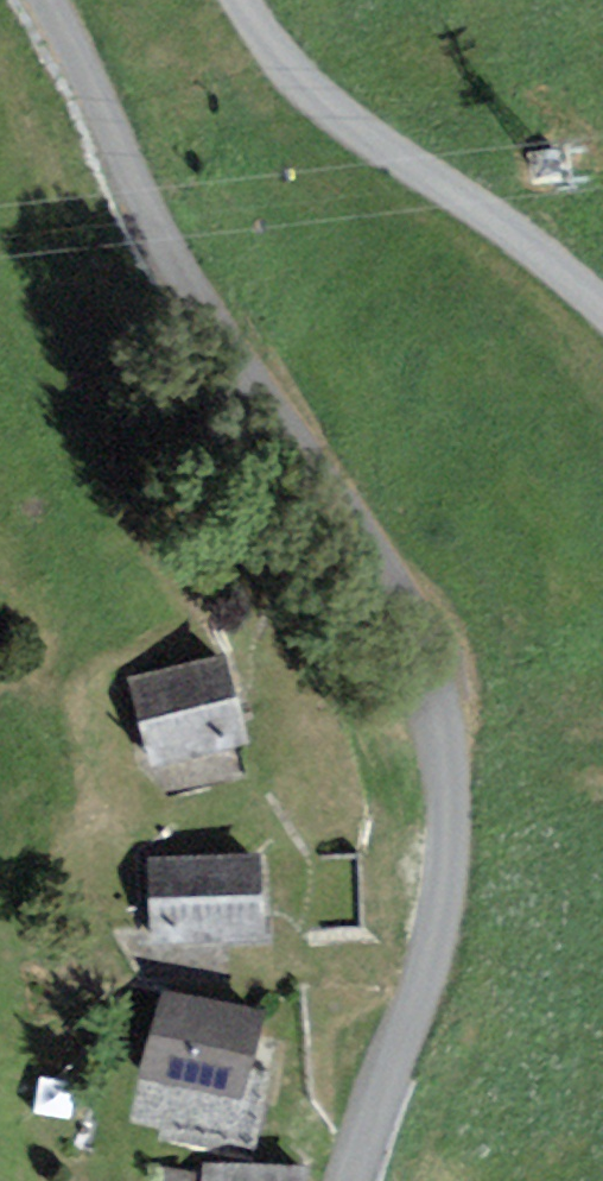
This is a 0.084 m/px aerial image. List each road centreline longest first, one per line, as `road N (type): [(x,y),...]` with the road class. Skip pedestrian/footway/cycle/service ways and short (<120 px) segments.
road 1 (unclassified): [(54,0),(417,618),(440,718),(452,843),(406,1021),(352,1180)]
road 2 (unclassified): [(602,307),(304,79),(242,0)]

